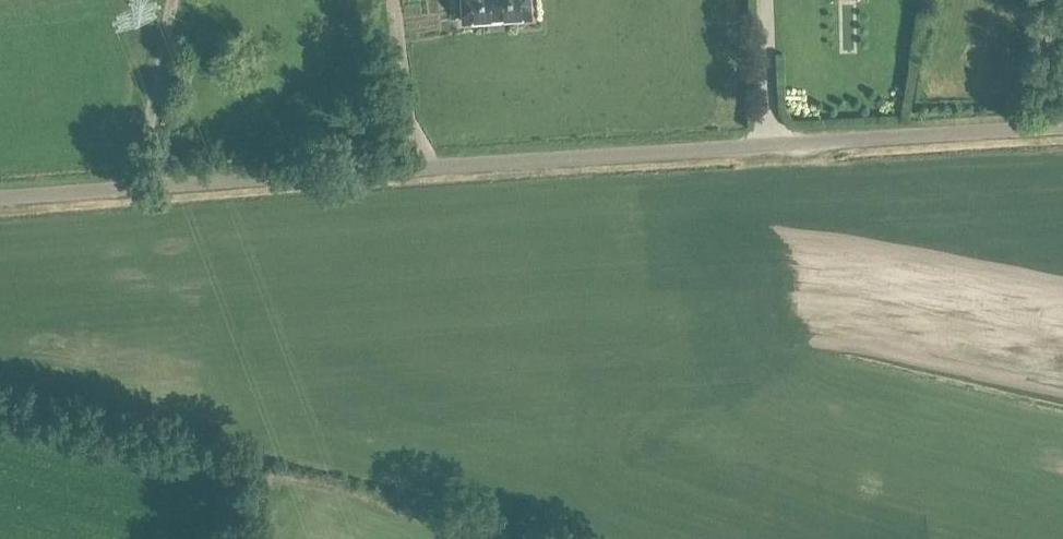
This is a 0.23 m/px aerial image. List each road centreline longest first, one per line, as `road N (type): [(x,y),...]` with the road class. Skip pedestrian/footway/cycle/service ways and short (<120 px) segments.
road 1 (unclassified): [(1062,126),(0,197)]

